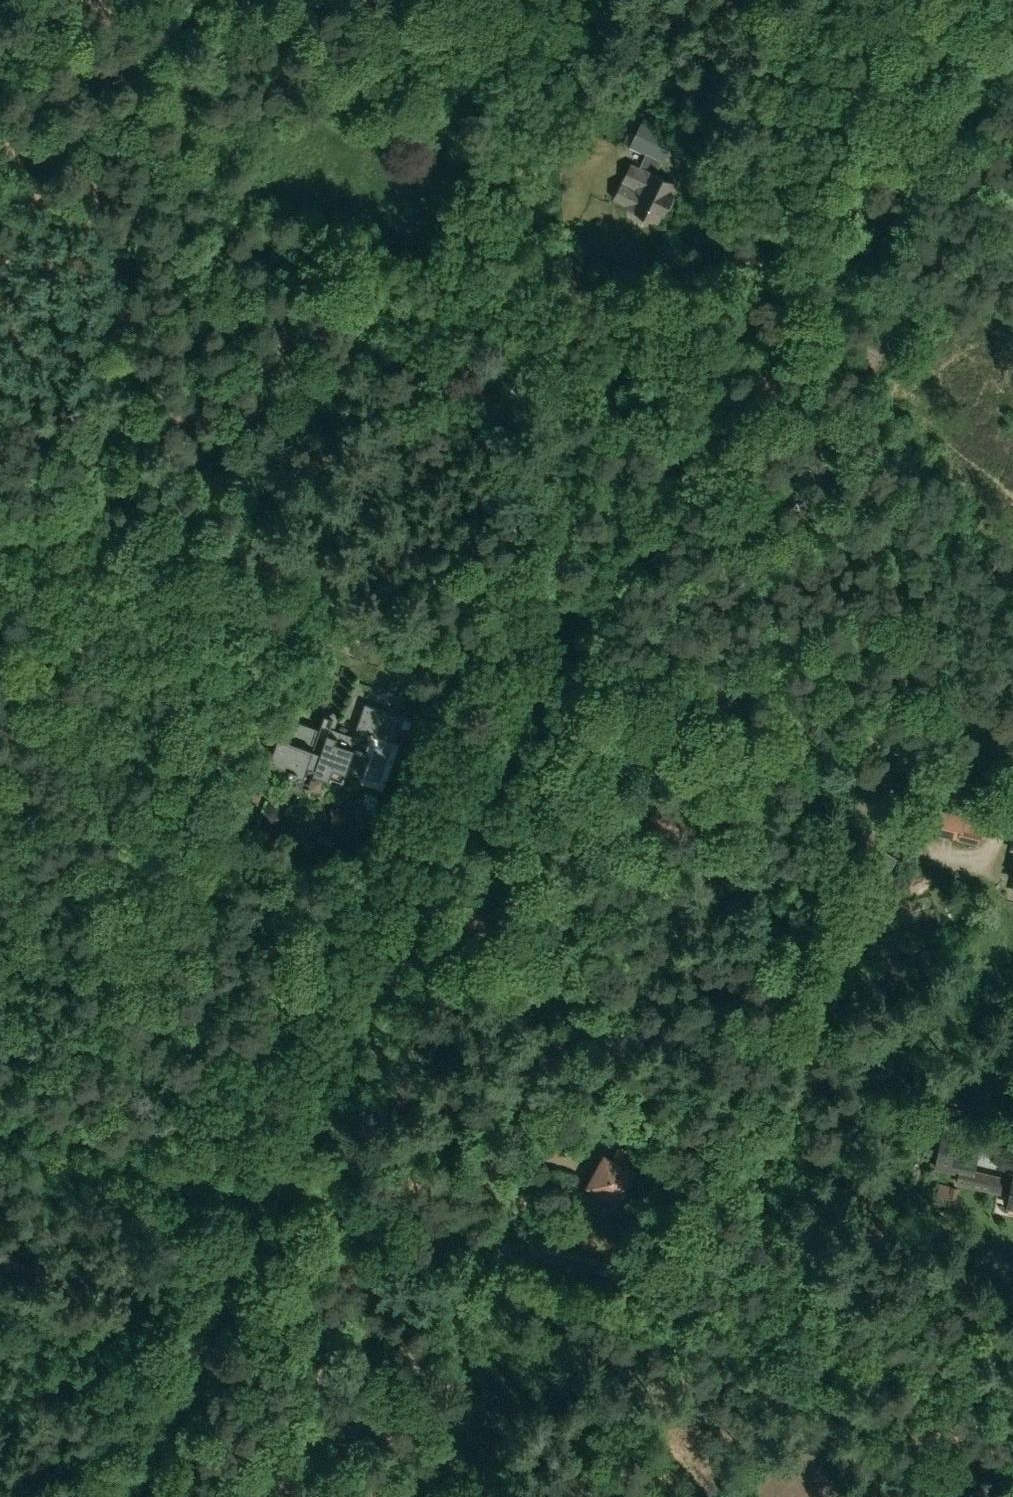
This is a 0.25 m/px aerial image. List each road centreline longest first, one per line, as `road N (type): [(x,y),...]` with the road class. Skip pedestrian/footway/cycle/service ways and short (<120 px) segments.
road 1 (track): [(0,530),(410,647),(503,639),(538,610),(798,242),(895,0)]
road 2 (unclassified): [(1012,1392),(0,1113)]

